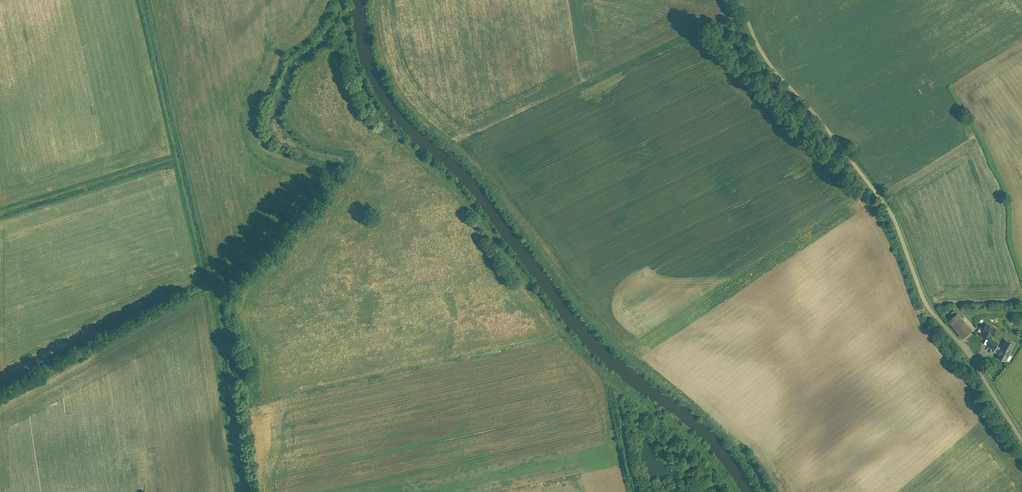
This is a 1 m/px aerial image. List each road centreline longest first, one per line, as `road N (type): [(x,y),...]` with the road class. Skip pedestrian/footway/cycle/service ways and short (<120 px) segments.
road 1 (residential): [(1021,441),(926,303),(885,207),(766,60),(736,0)]
road 2 (track): [(248,491),(214,284),(0,394)]

